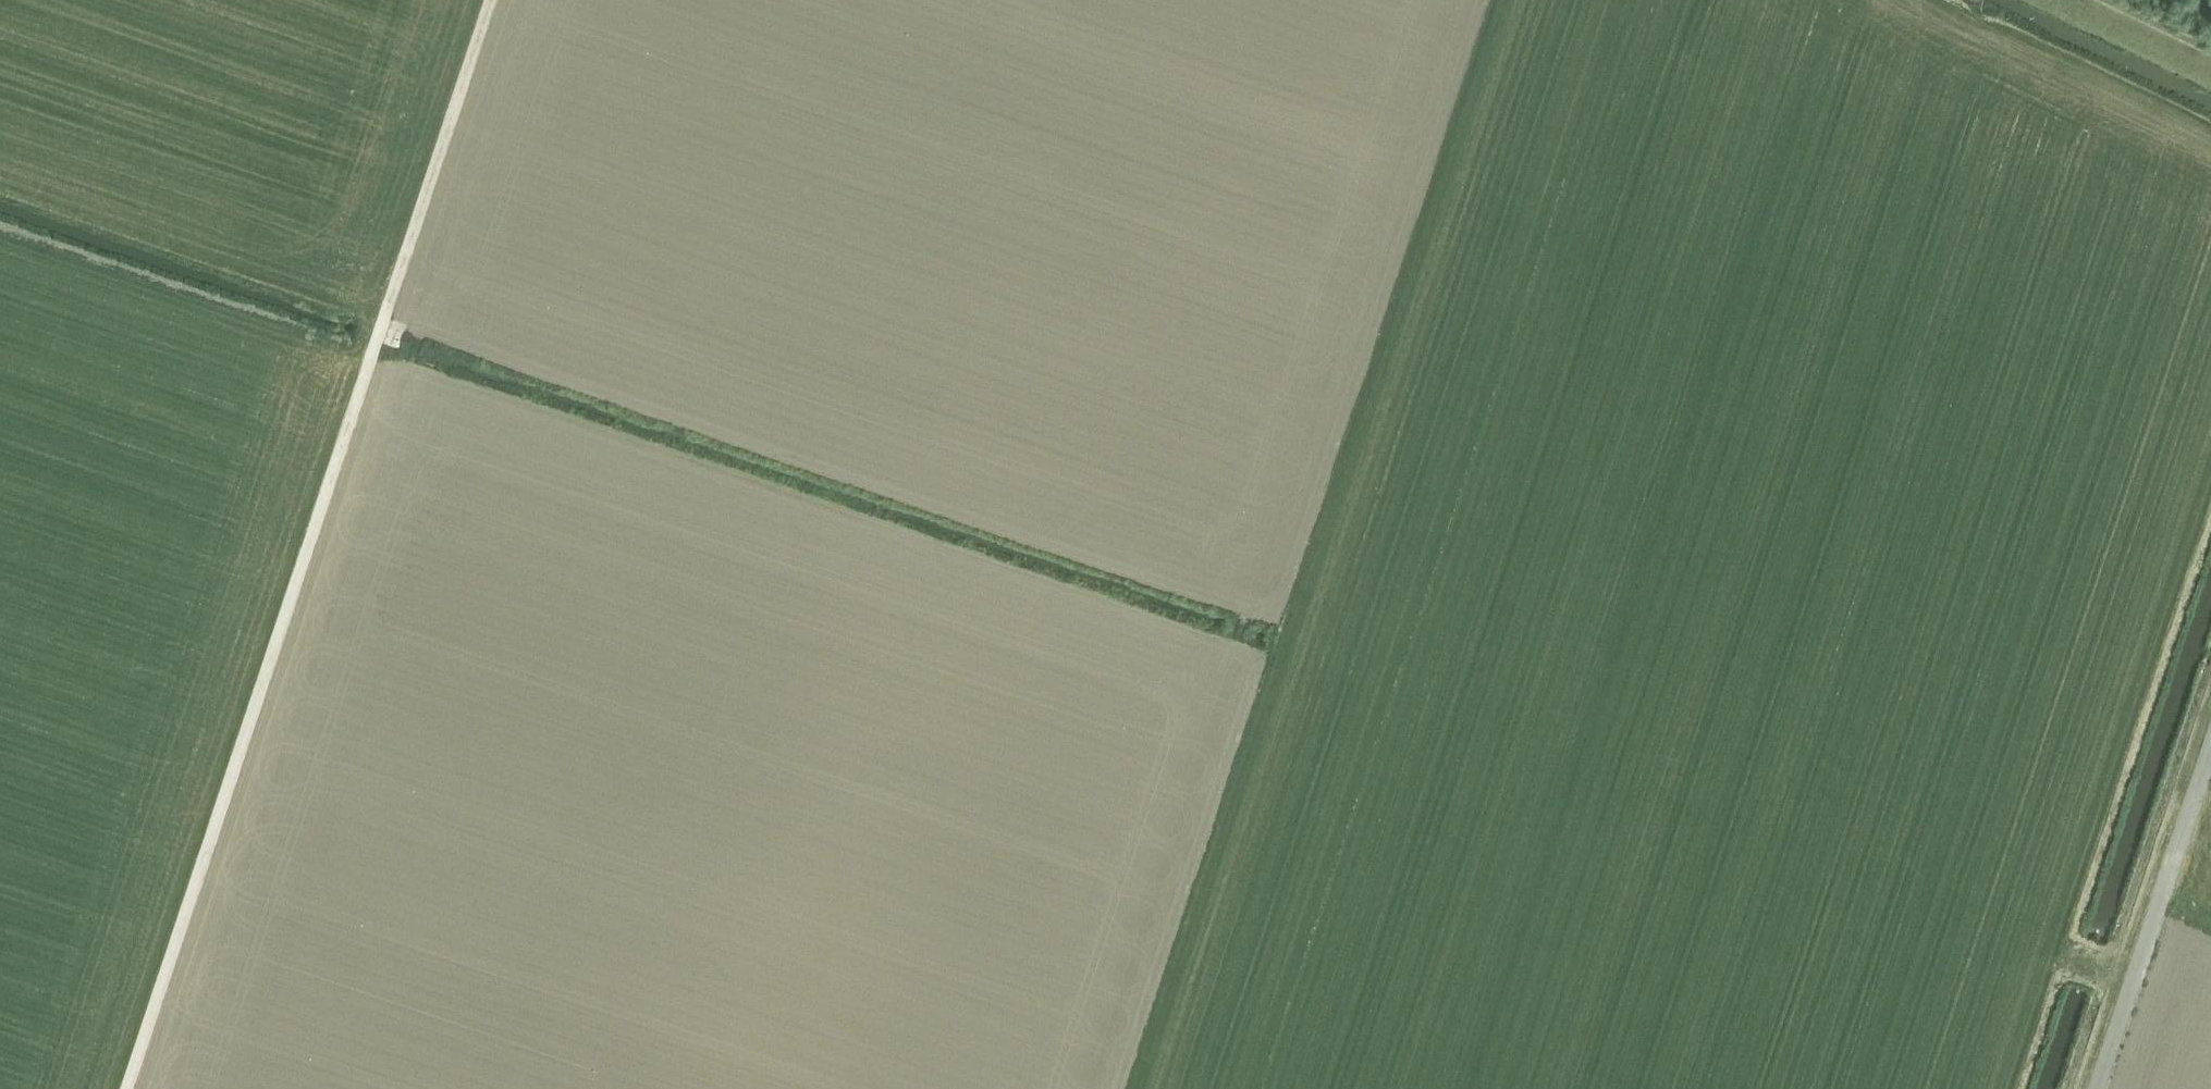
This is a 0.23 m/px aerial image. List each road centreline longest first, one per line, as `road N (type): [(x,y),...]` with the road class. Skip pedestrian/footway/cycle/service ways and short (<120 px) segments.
road 1 (track): [(128,1088),(490,0)]
road 2 (track): [(2210,54),(2098,0)]

